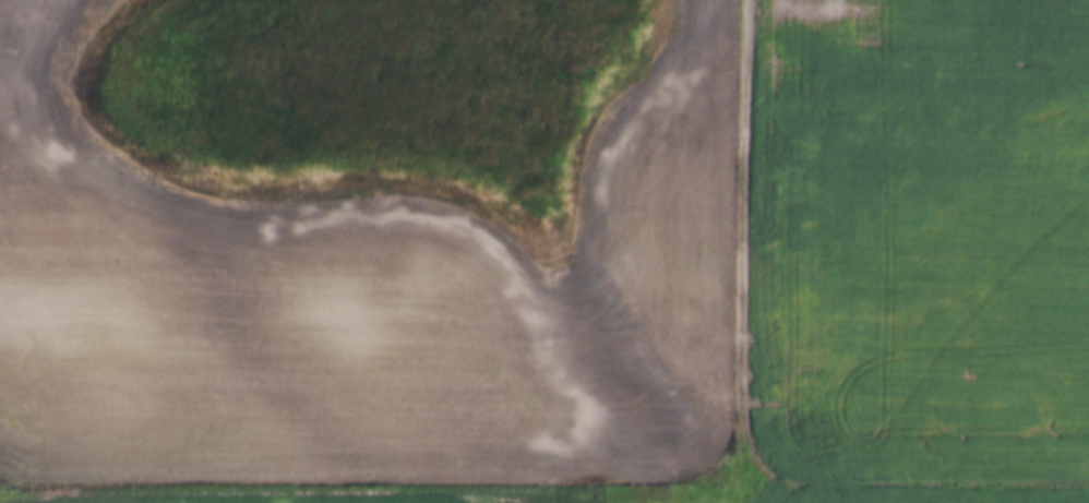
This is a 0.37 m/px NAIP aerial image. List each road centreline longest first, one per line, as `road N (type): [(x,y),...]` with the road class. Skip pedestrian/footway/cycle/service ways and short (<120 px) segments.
road 1 (track): [(736,502),(739,0)]

